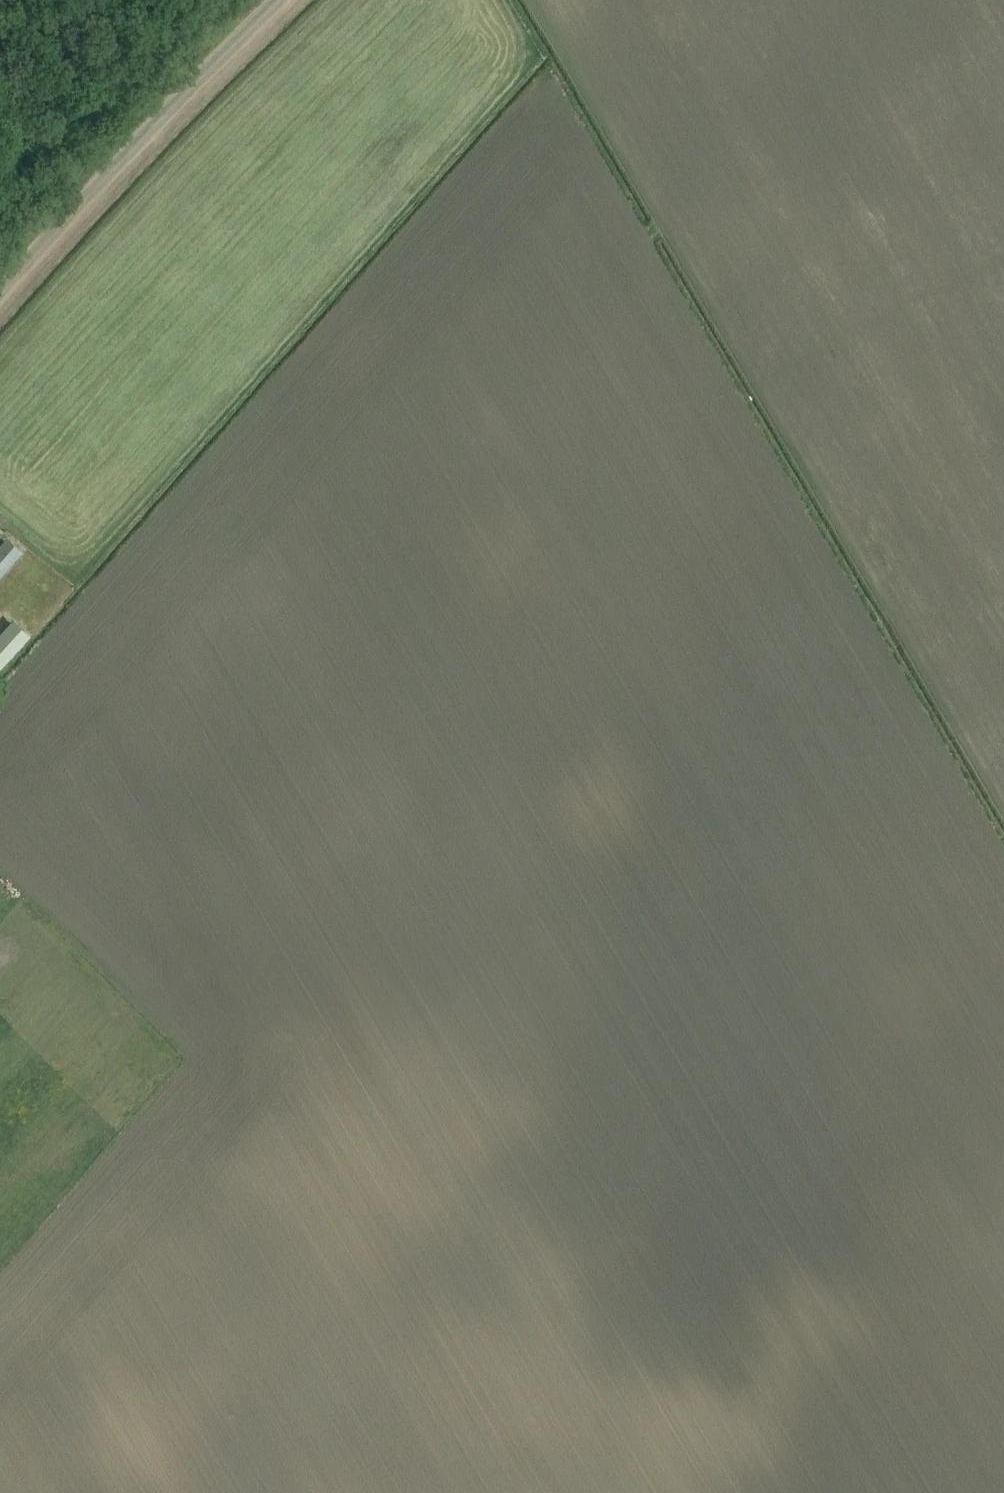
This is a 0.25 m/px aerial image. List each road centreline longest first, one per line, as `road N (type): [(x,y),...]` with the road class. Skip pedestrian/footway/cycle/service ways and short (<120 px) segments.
road 1 (unclassified): [(0,293),(277,0)]

